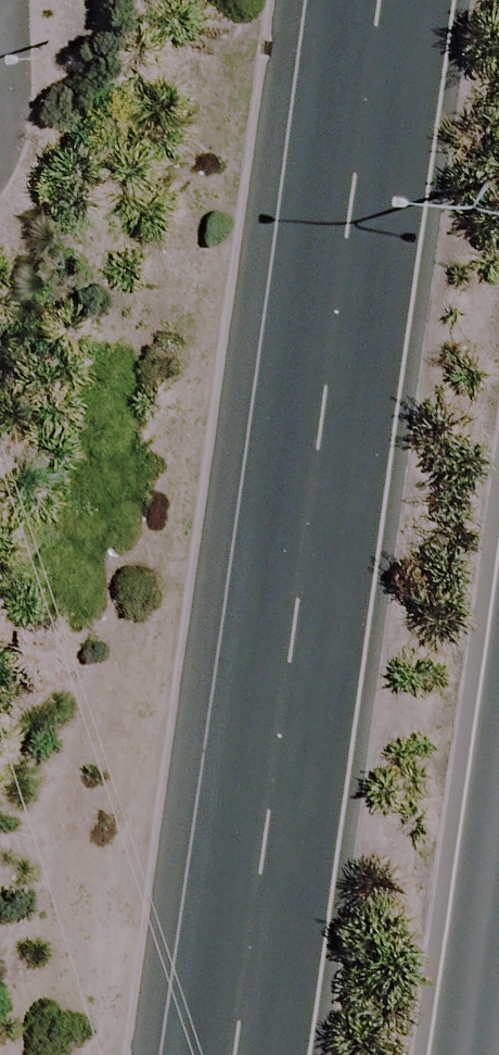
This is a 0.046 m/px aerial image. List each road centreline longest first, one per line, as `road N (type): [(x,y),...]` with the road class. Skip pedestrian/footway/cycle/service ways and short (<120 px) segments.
road 1 (primary): [(237,1054),(381,0)]

